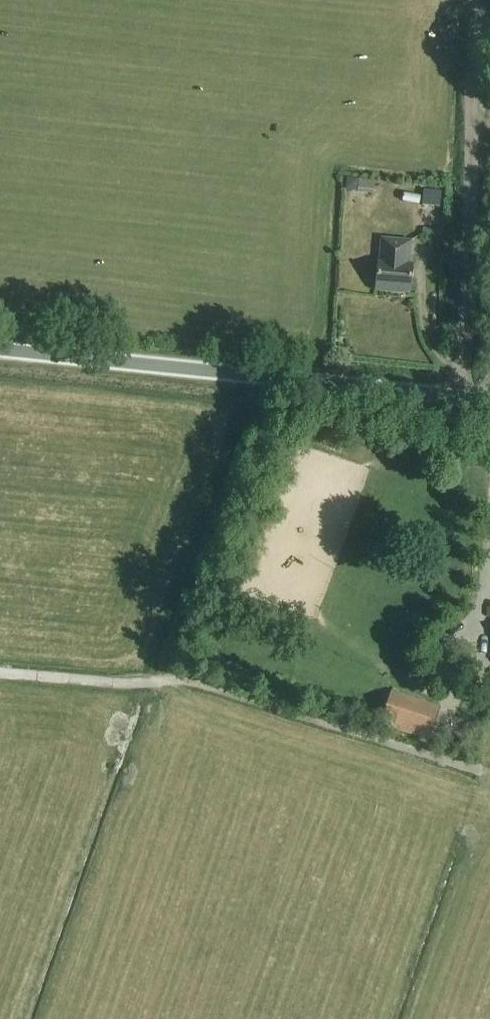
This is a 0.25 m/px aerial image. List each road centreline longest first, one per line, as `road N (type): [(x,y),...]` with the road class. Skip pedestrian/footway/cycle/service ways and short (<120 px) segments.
road 1 (track): [(0,672),(204,684),(479,771)]
road 2 (unclassified): [(489,400),(0,348)]
road 3 (track): [(481,0),(457,396)]
road 4 (track): [(266,376),(167,682)]

